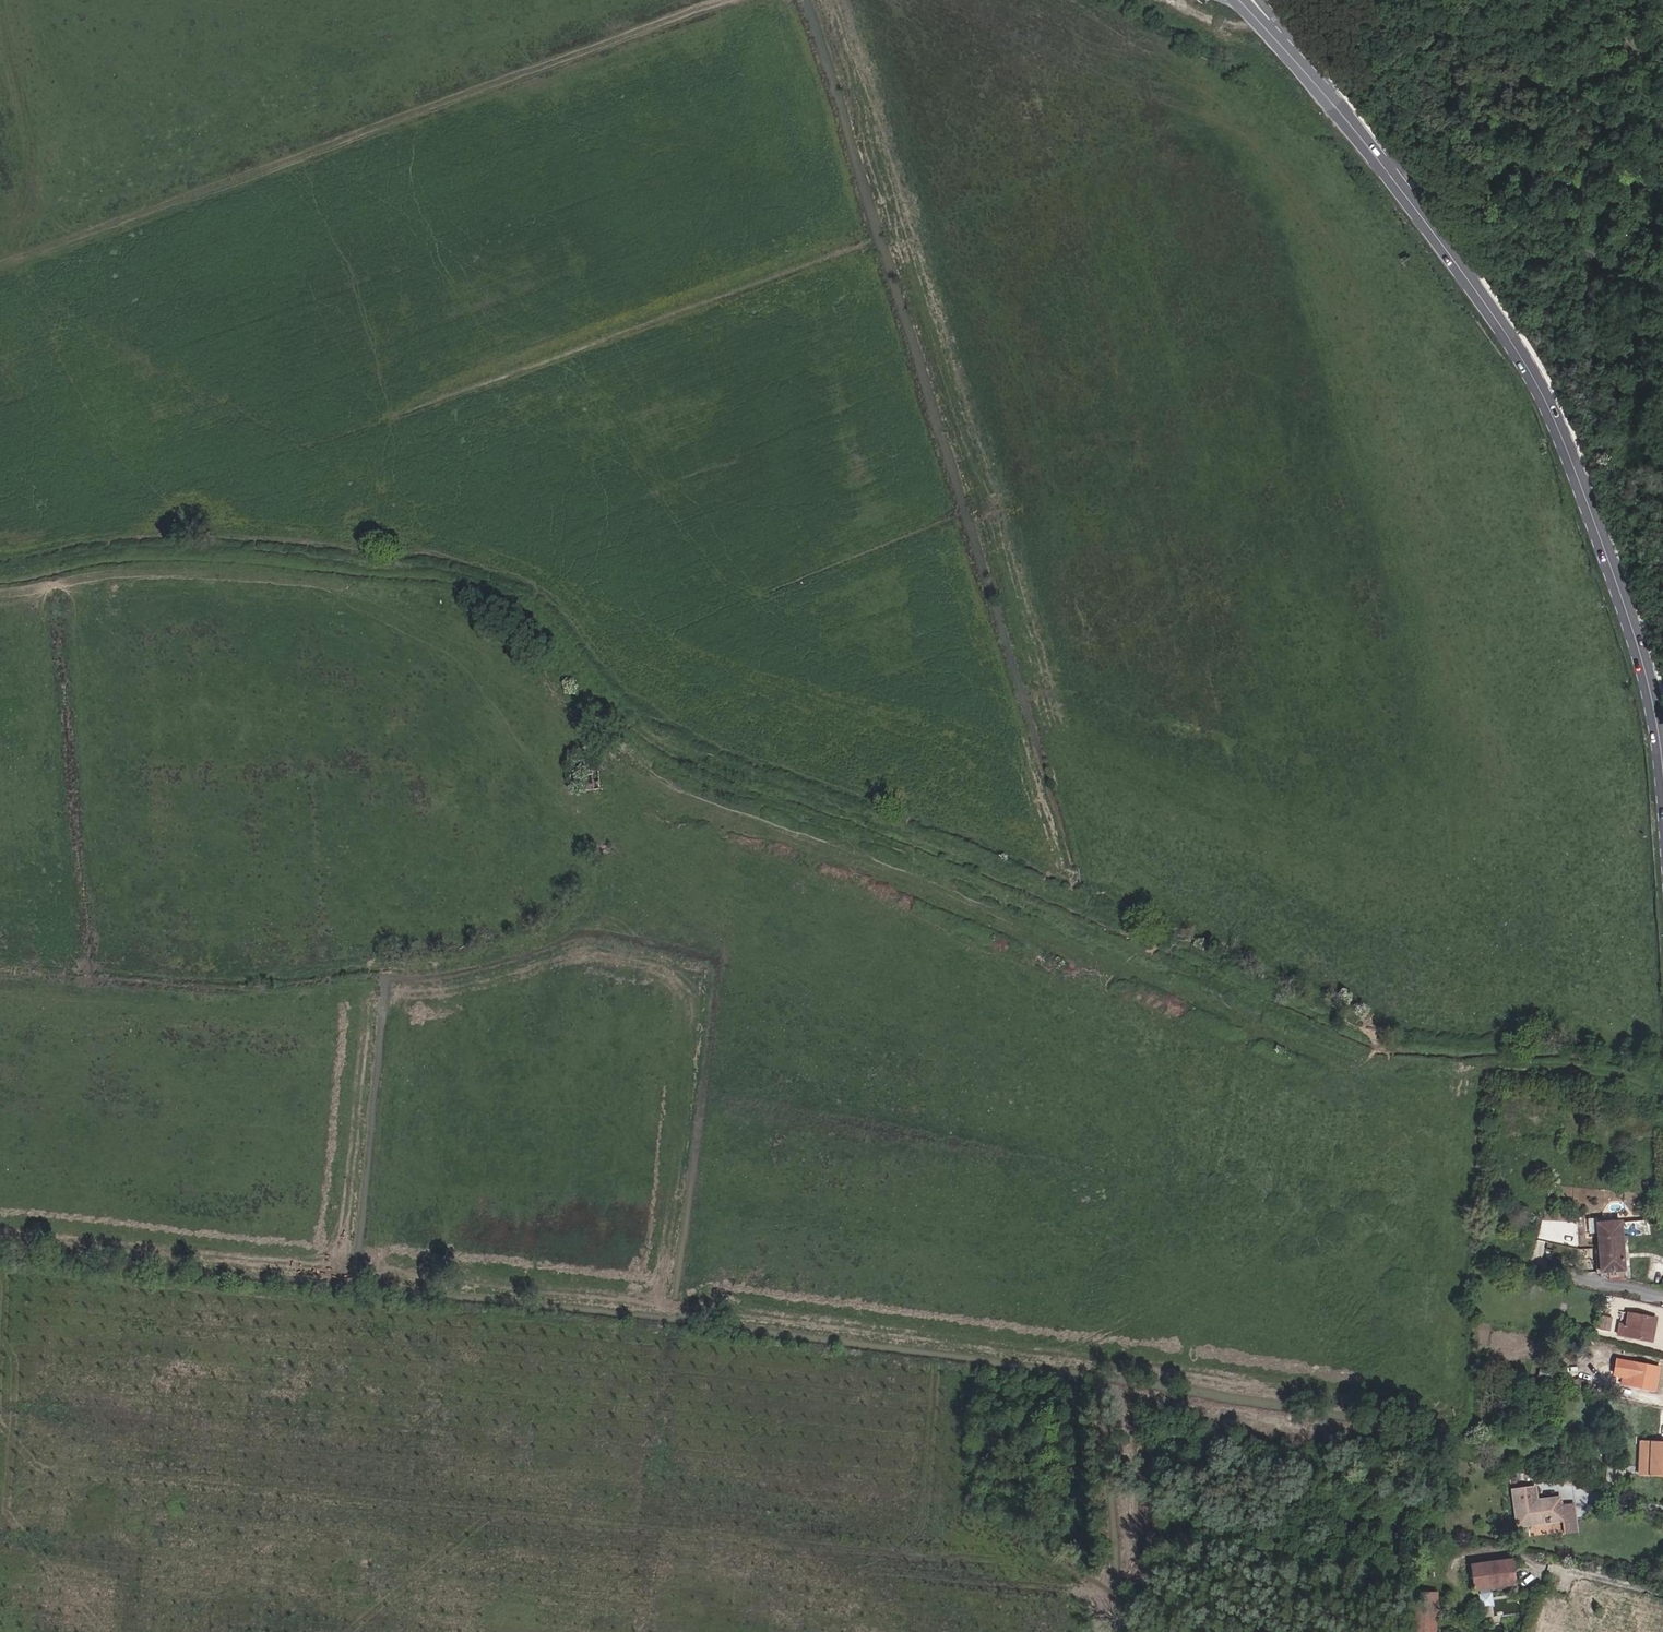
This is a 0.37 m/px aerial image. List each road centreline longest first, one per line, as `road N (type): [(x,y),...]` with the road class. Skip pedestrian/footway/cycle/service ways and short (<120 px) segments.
road 1 (primary): [(1257,15),(1366,140),(1523,356),(1553,415),(1627,612),(1662,776)]

